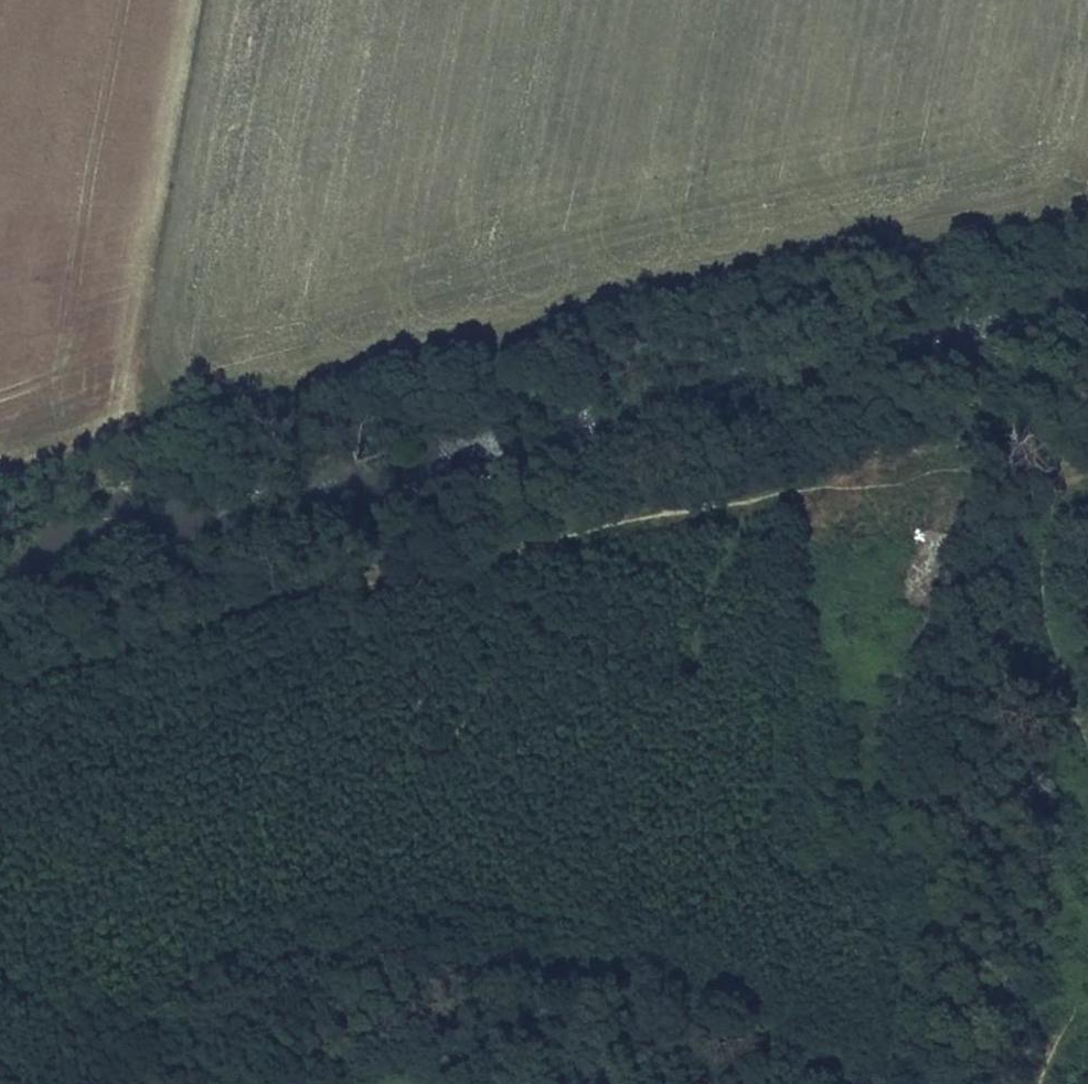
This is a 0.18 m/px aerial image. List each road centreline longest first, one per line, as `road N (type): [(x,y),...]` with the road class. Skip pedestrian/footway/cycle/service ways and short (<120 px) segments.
road 1 (track): [(1087,479),(854,483),(650,516),(0,677)]
road 2 (track): [(1060,480),(1046,517),(1046,553),(1062,667),(1087,749)]
road 3 (track): [(1087,958),(1046,1083)]

